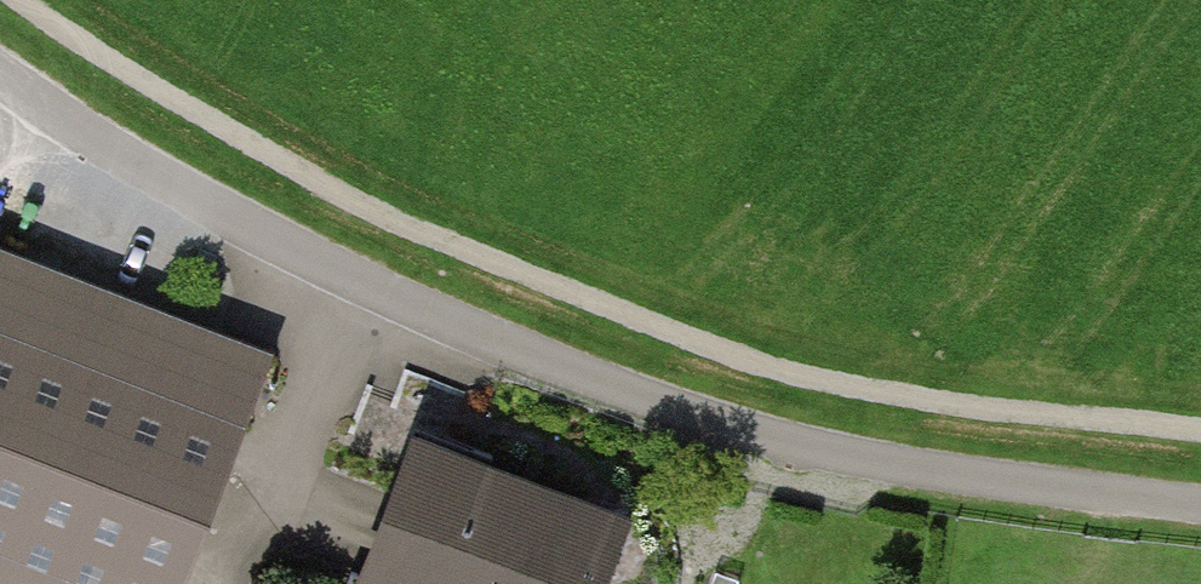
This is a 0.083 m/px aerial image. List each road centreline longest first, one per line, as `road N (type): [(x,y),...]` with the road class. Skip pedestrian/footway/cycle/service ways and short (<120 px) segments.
road 1 (residential): [(0,75),(75,133),(278,241),(500,341),(687,412),(805,448),(1200,509)]

